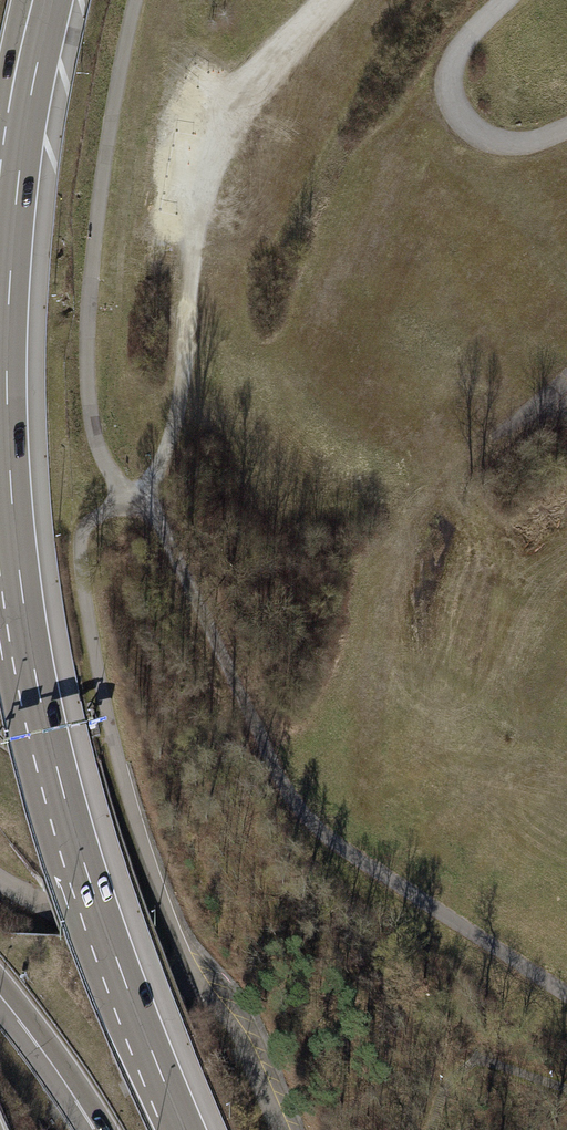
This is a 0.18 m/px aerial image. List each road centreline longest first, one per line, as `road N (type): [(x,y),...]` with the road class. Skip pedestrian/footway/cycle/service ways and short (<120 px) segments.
road 1 (motorway): [(187,1129),(99,911),(39,691),(10,487),(17,195)]
road 2 (track): [(326,0),(226,104),(183,228),(190,292)]
road 3 (track): [(566,133),(540,146),(488,144),(455,113),(450,83),(463,45),(512,0)]
road 4 (motorway): [(17,195),(53,0)]
road 5 (motorway): [(17,195),(41,0)]
road 6 (motorway): [(0,998),(95,1129)]

